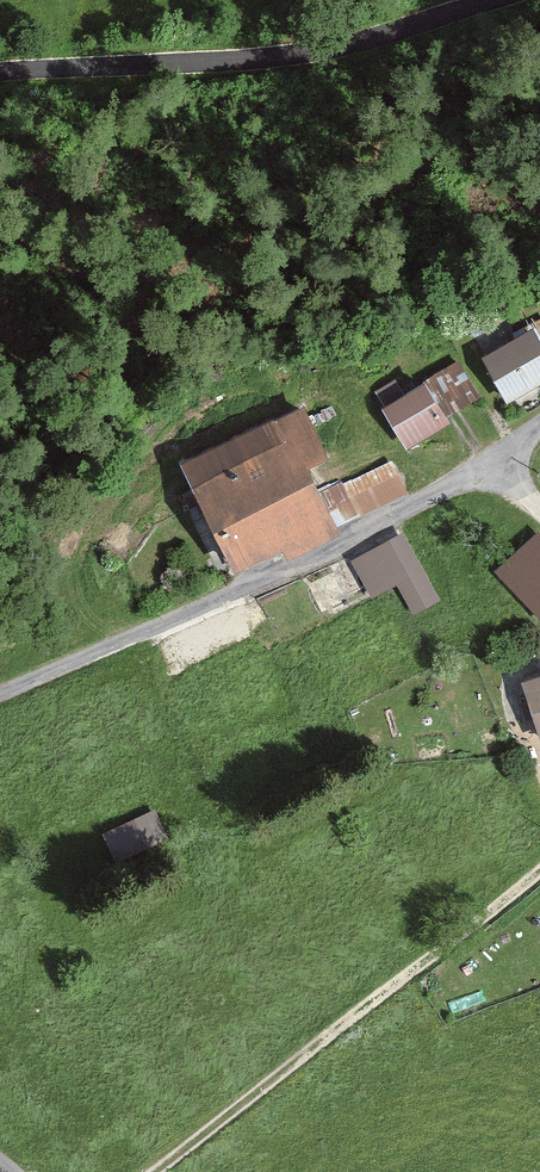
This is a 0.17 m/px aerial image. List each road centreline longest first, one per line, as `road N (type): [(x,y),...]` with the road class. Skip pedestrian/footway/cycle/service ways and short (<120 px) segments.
road 1 (unclassified): [(0,692),(496,468),(539,433)]
road 2 (tertiary): [(0,72),(316,50),(483,0)]
road 3 (track): [(155,1171),(539,870)]

